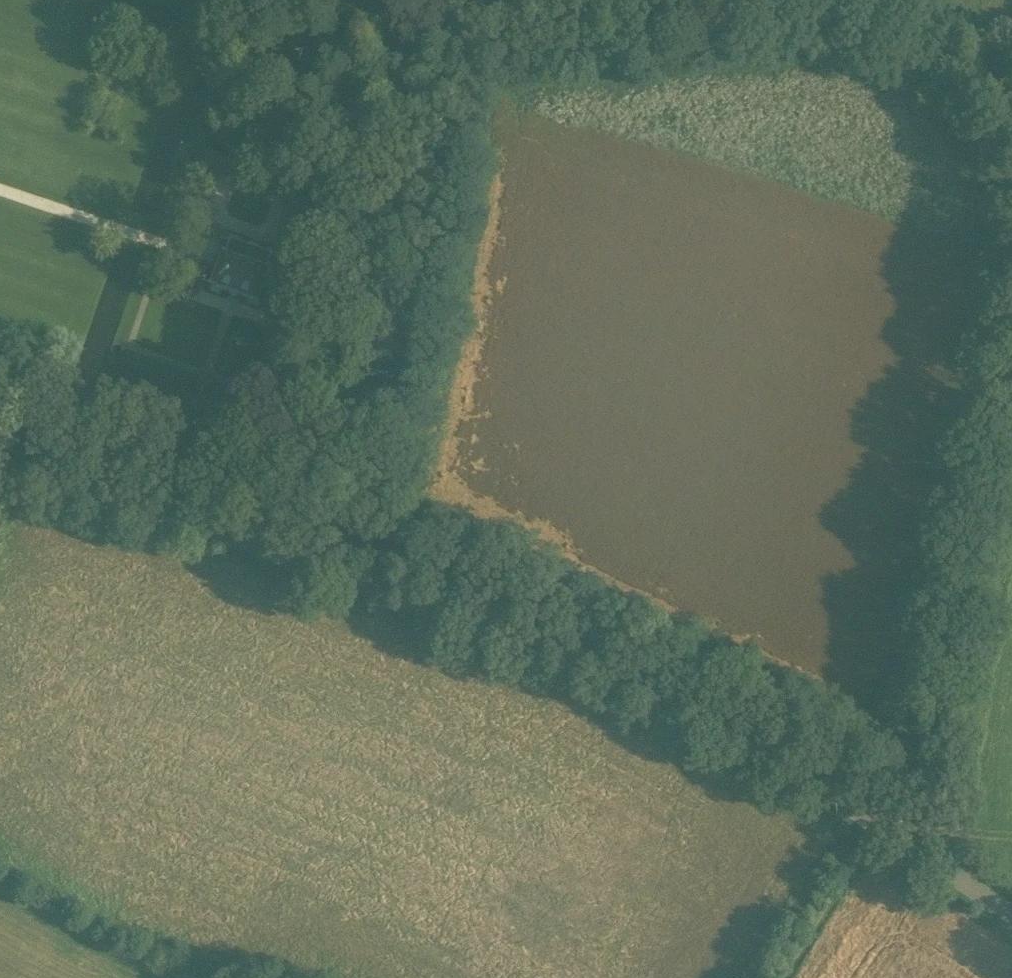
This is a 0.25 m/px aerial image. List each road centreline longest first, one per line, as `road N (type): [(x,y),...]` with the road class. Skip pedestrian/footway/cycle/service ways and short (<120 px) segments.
road 1 (unclassified): [(1011,912),(797,775),(636,689),(0,447)]

